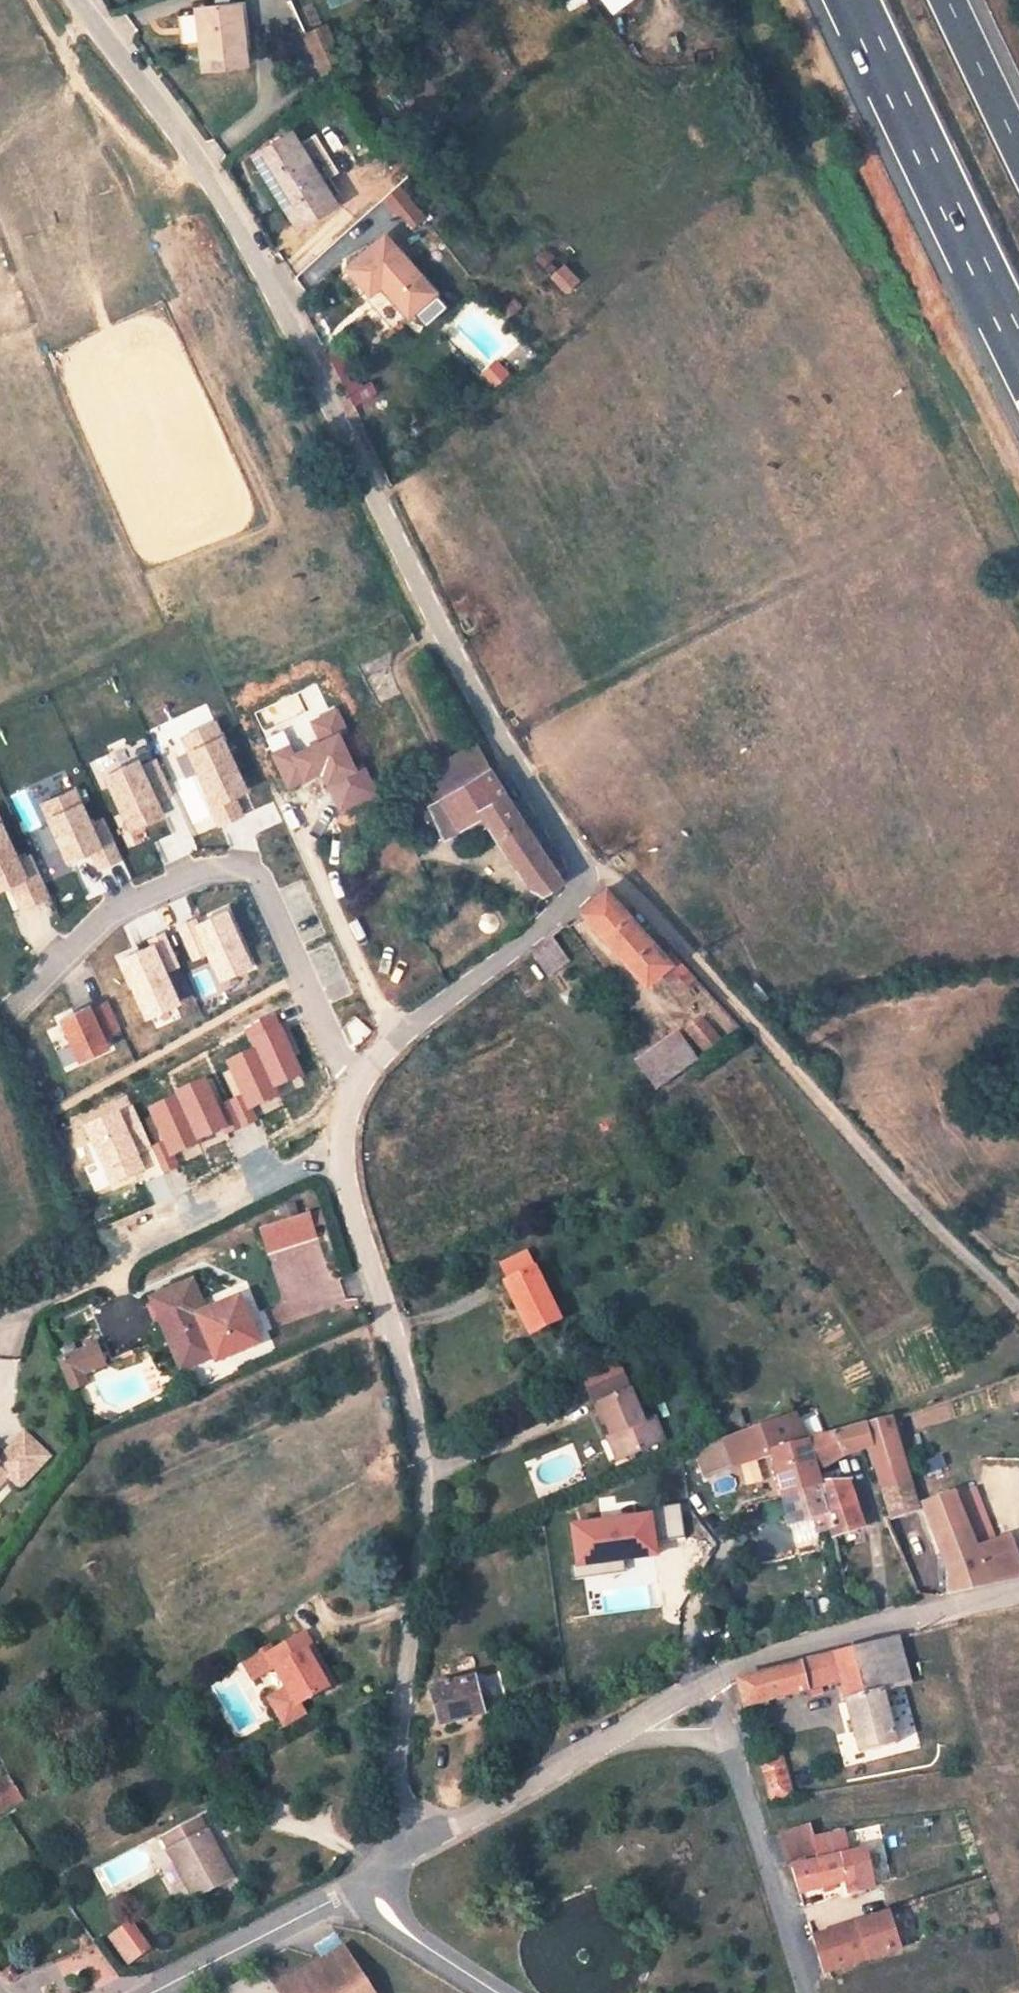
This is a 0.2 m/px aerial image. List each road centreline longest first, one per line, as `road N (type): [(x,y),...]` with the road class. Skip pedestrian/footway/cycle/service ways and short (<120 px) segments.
road 1 (residential): [(76,0),(197,165),(372,494),(436,637),(580,864)]
road 2 (residential): [(367,1081),(332,1156),(422,1479),(384,1739),(417,1857)]
road 3 (unclassified): [(1018,1316),(609,864),(580,864)]
road 4 (residential): [(12,1009),(104,915),(213,864),(256,868),(286,897),(367,1081)]
road 5 (motorway): [(853,0),(1018,346)]
road 6 (track): [(0,1323),(332,1156)]
road 7 (unclassified): [(1018,1599),(873,1621),(711,1684)]
road 8 (residential): [(580,864),(559,916),(383,1048),(367,1081)]
road 9 (residential): [(730,1753),(798,1992)]
road 10 (track): [(748,1816),(989,1799)]
road 11 (residential): [(360,1897),(165,1992)]
road 12 (residential): [(591,1746),(417,1857)]
road 13 (residential): [(489,1992),(360,1897)]
road 14 (motorway): [(1018,144),(950,0)]
road 15 (residential): [(591,1746),(673,1740),(730,1753)]
road 16 (residential): [(711,1684),(591,1746)]

